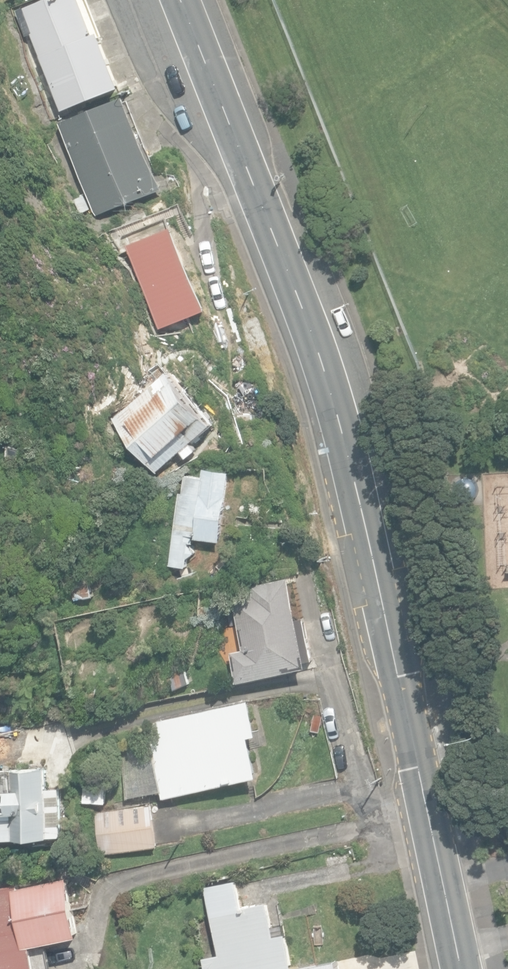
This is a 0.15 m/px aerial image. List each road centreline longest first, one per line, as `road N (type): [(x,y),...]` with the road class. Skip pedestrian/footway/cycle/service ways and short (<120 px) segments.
road 1 (tertiary): [(191,0),(353,457),(470,968)]

